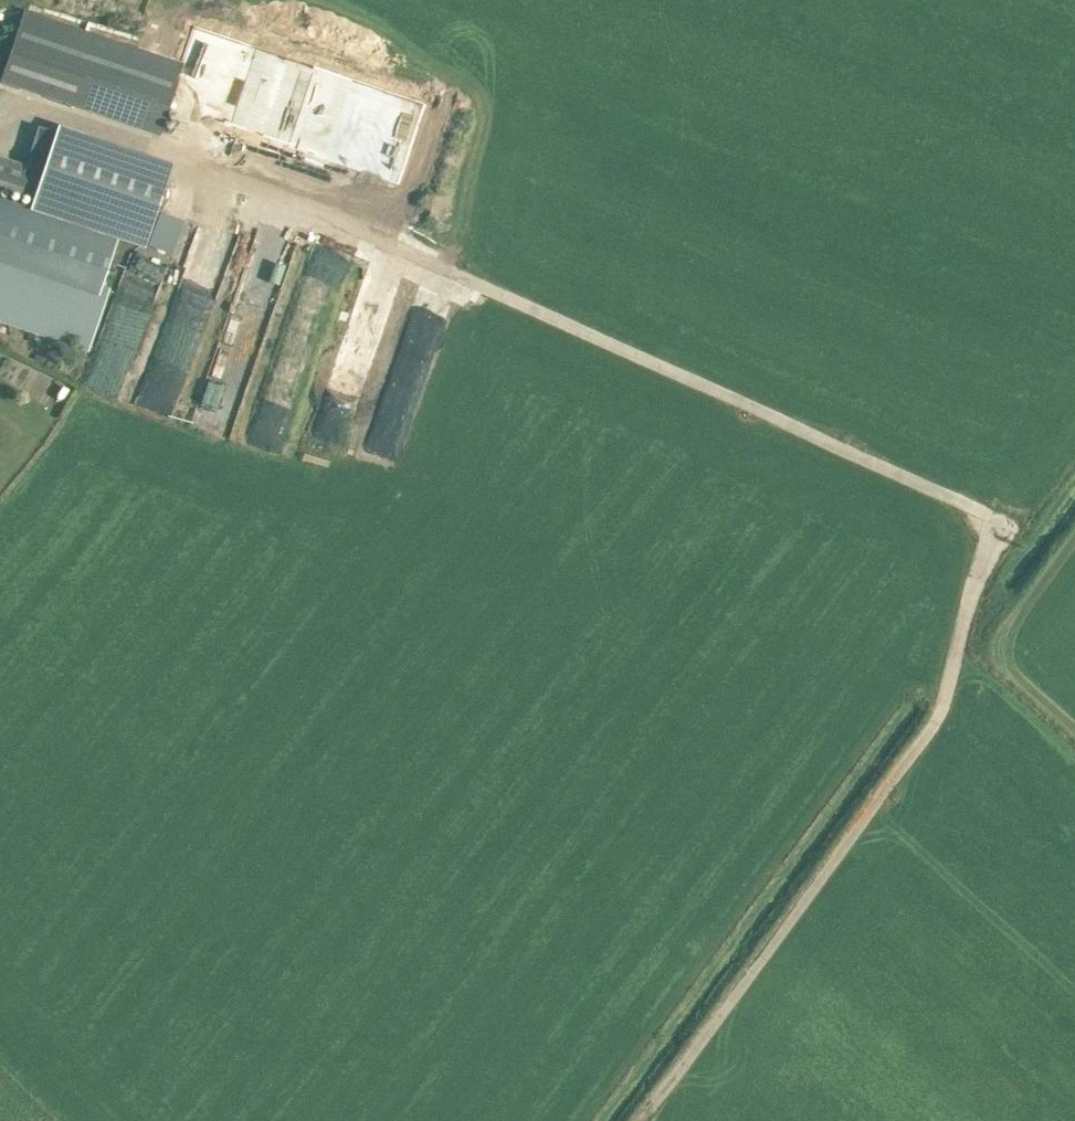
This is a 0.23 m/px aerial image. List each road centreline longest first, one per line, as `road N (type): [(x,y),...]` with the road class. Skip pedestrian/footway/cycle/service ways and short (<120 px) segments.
road 1 (track): [(0,105),(18,100),(173,150),(1000,521),(940,708),(644,1120)]

